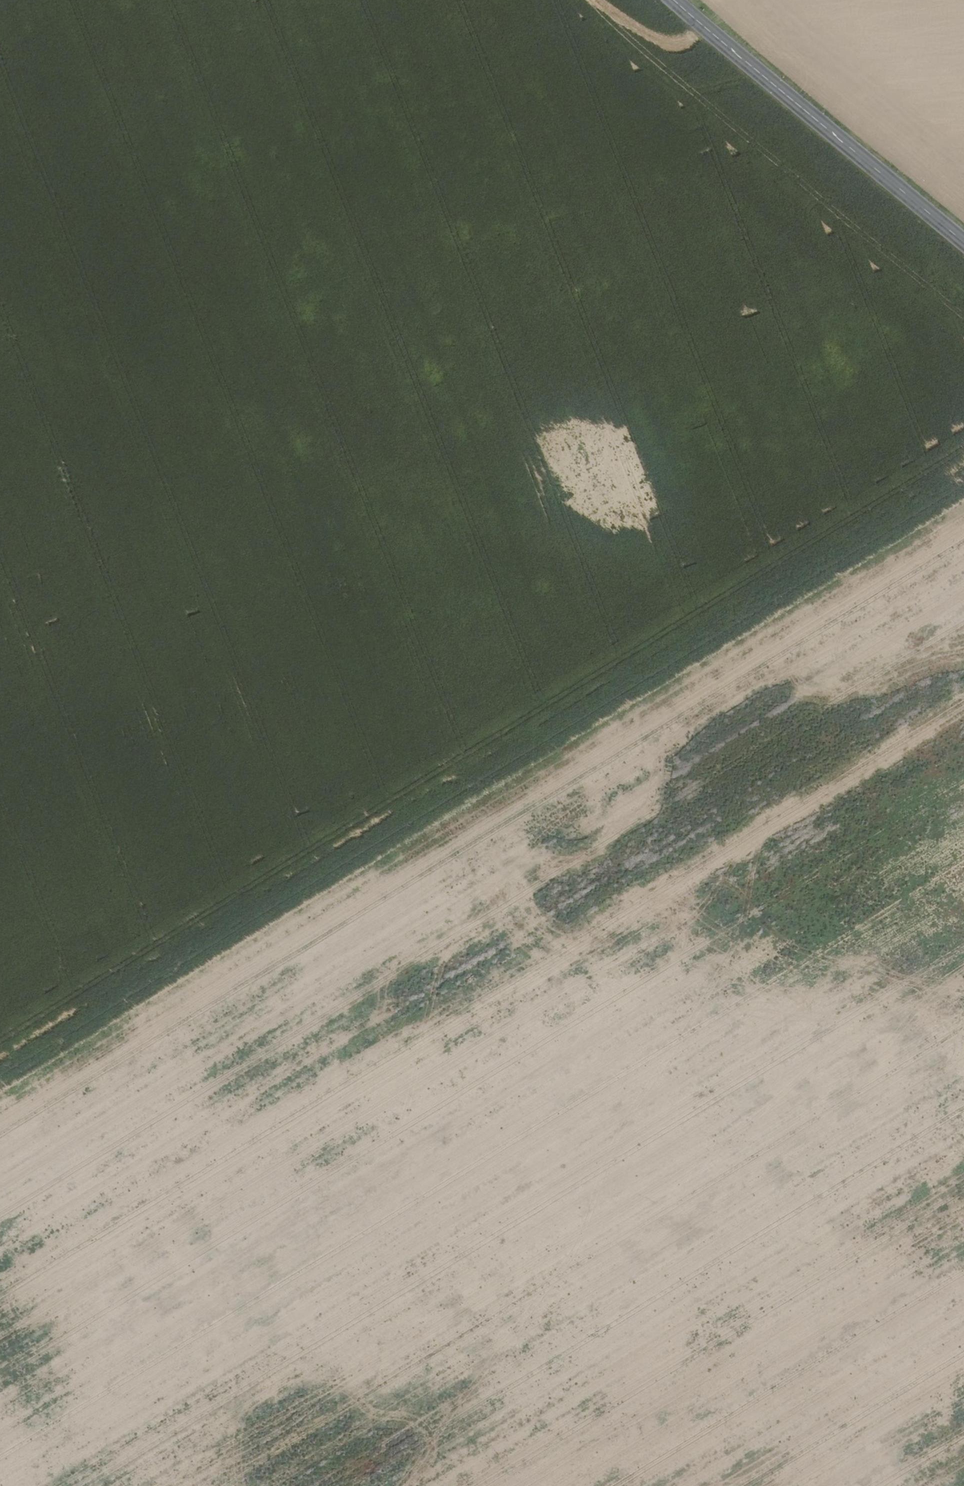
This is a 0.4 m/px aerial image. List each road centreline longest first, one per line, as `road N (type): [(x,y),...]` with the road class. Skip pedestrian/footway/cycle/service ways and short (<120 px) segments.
road 1 (secondary): [(963,245),(673,0)]

